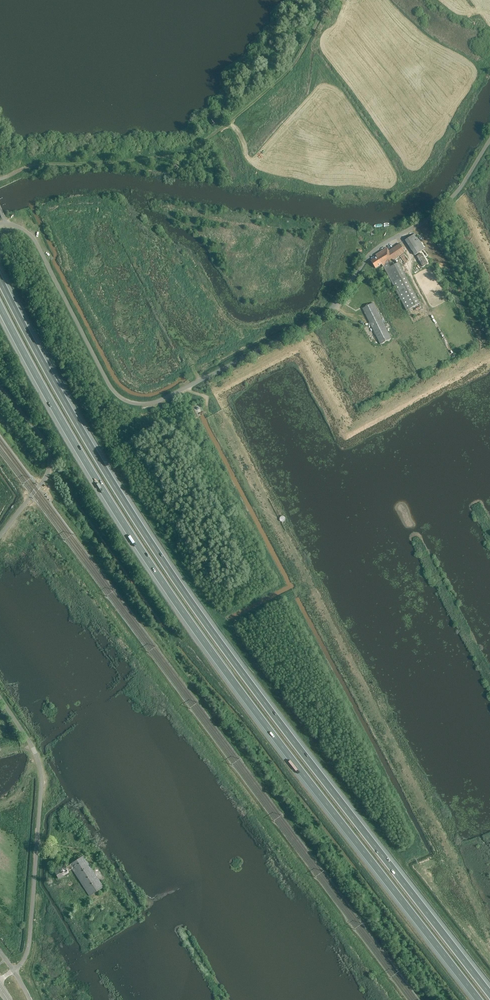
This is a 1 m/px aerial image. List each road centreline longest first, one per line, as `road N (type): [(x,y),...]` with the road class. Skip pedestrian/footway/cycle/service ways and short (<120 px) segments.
road 1 (motorway): [(489,995),(174,578),(0,280)]
road 2 (motorway): [(0,306),(172,597),(478,999)]
road 3 (unclassified): [(0,223),(34,239),(111,388),(130,402),(150,404),(324,314),(372,252),(450,200),(489,140)]
road 4 (unclassified): [(13,971),(29,944),(41,773),(0,698)]
road 5 (unclassified): [(0,536),(44,480),(50,460),(41,436),(0,388)]

